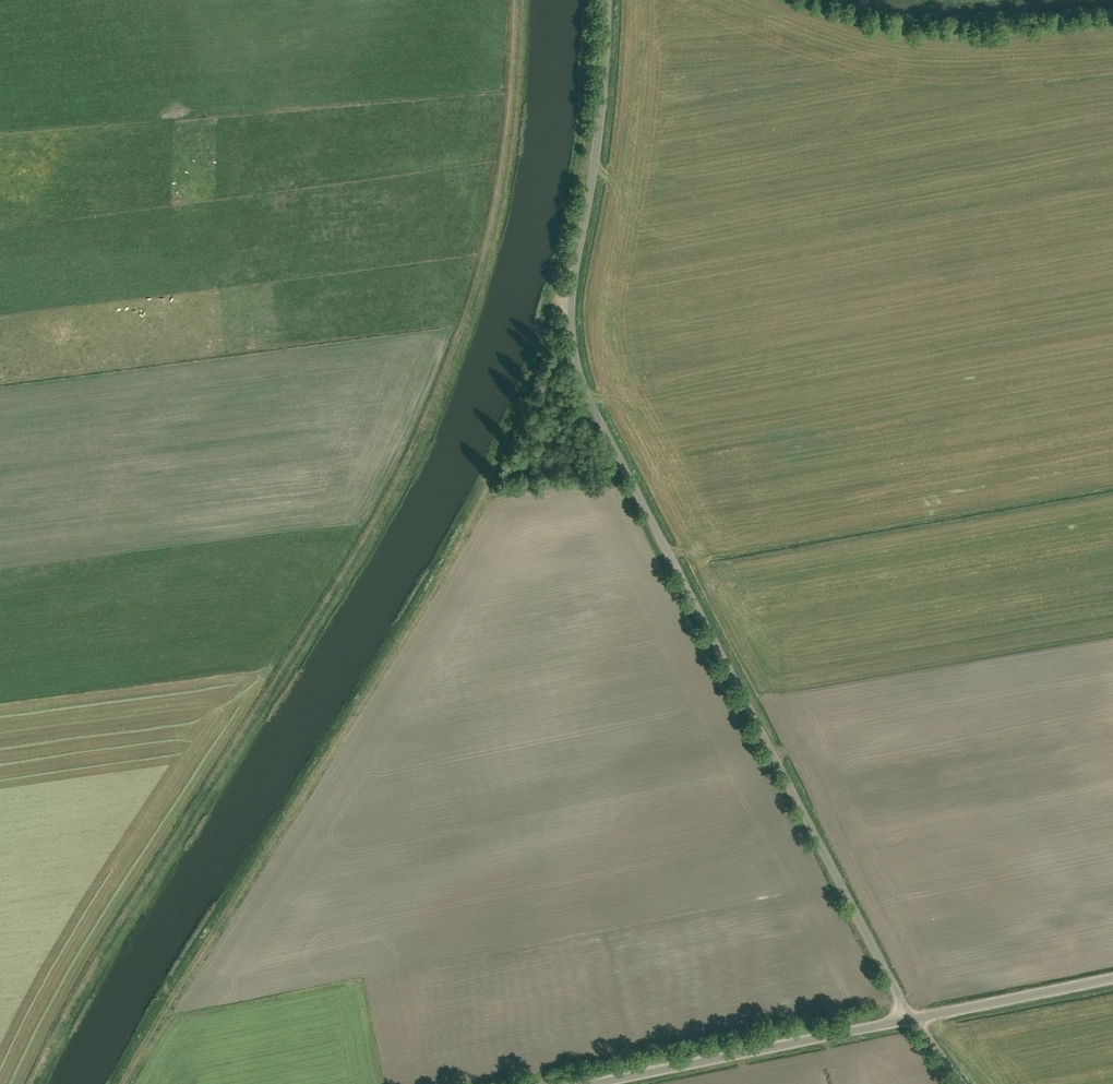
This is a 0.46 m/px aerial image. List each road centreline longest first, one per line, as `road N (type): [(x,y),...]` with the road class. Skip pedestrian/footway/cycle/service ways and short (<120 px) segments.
road 1 (unclassified): [(913,1018),(573,372),(568,312),(605,87),(609,0)]
road 2 (unclassified): [(567,1083),(913,1018)]
road 3 (unclassified): [(913,1018),(1112,978)]

